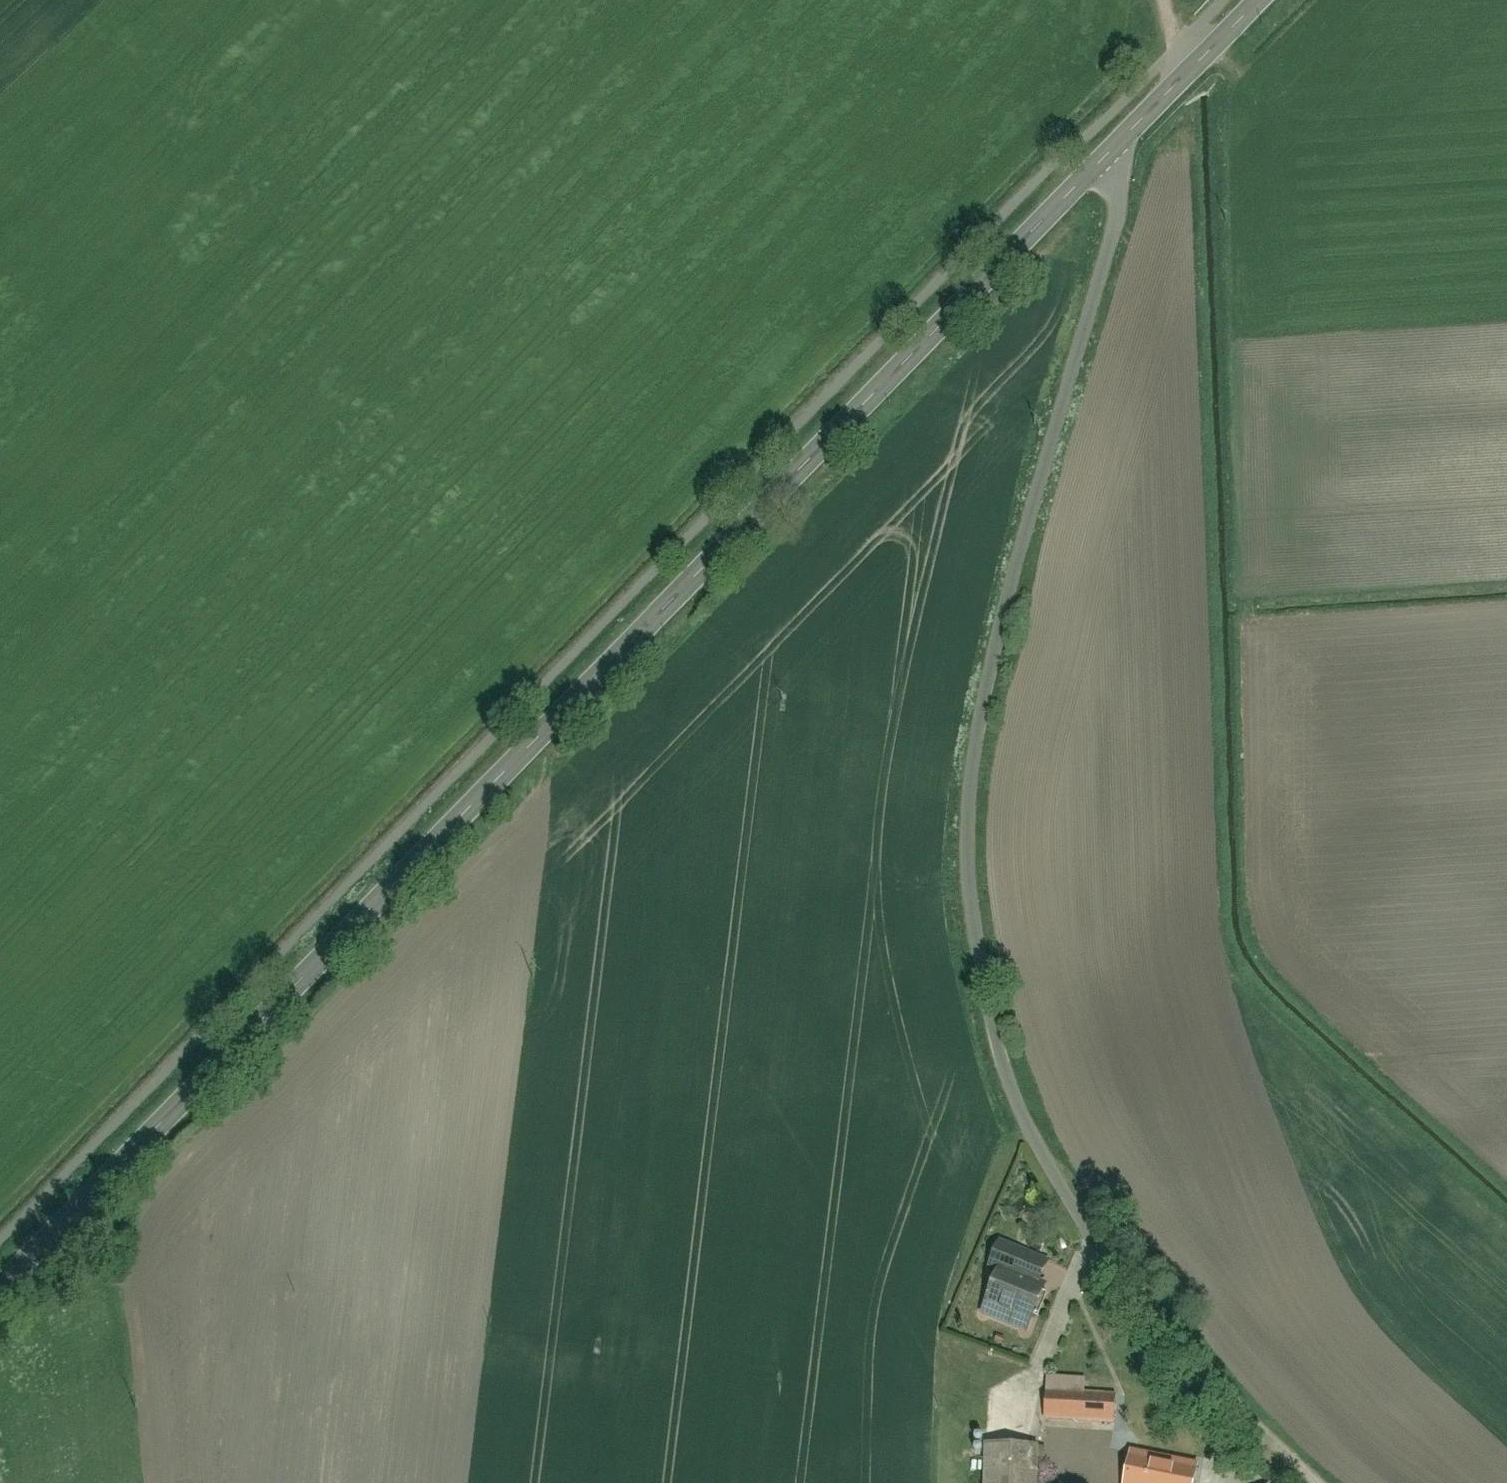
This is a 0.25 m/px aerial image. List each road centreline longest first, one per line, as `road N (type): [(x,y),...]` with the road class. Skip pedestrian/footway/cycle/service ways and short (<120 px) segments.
road 1 (tertiary): [(1267,0),(0,1295)]

